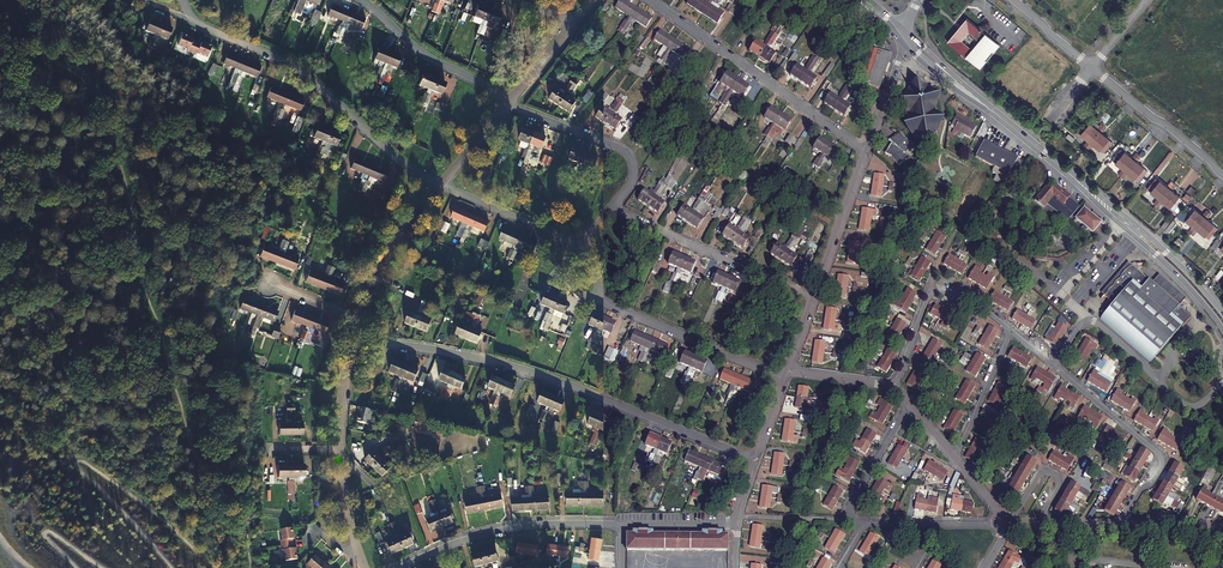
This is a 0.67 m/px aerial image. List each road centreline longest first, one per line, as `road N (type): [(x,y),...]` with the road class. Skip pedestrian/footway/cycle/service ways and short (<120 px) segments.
road 1 (residential): [(351,341),(479,359),(620,404),(754,463)]
road 2 (residential): [(438,183),(402,164),(294,65),(192,18)]
road 3 (residential): [(1122,523),(1161,456),(1010,330)]
road 4 (residential): [(651,0),(866,151)]
road 5 (residential): [(581,245),(594,299),(784,379)]
road 6 (residential): [(395,567),(512,528),(621,525)]
road 7 (residential): [(609,210),(814,296)]
road 8 (secondary): [(1073,177),(1178,275),(1222,330)]
road 9 (residential): [(1010,330),(937,276),(896,388)]
road 10 (secondary): [(1222,313),(1146,233),(1073,177)]
road 11 (residential): [(506,105),(625,152),(633,177),(609,210)]
road 12 (residential): [(511,100),(426,56),(362,0)]
road 13 (residential): [(1091,67),(1222,175)]
road 14 (residential): [(356,319),(438,183)]
road 15 (residential): [(438,183),(581,245)]
road 16 (residential): [(814,296),(866,151)]
road 17 (residential): [(909,404),(853,495),(849,510),(858,523)]
road 18 (residential): [(858,523),(996,523)]
road 19 (residential): [(954,455),(1010,330)]
road 20 (secondary): [(1000,117),(906,31)]
road 21 (secondary): [(902,43),(1000,117)]
road 22 (residential): [(1038,522),(1059,486),(1048,473),(1009,518)]

